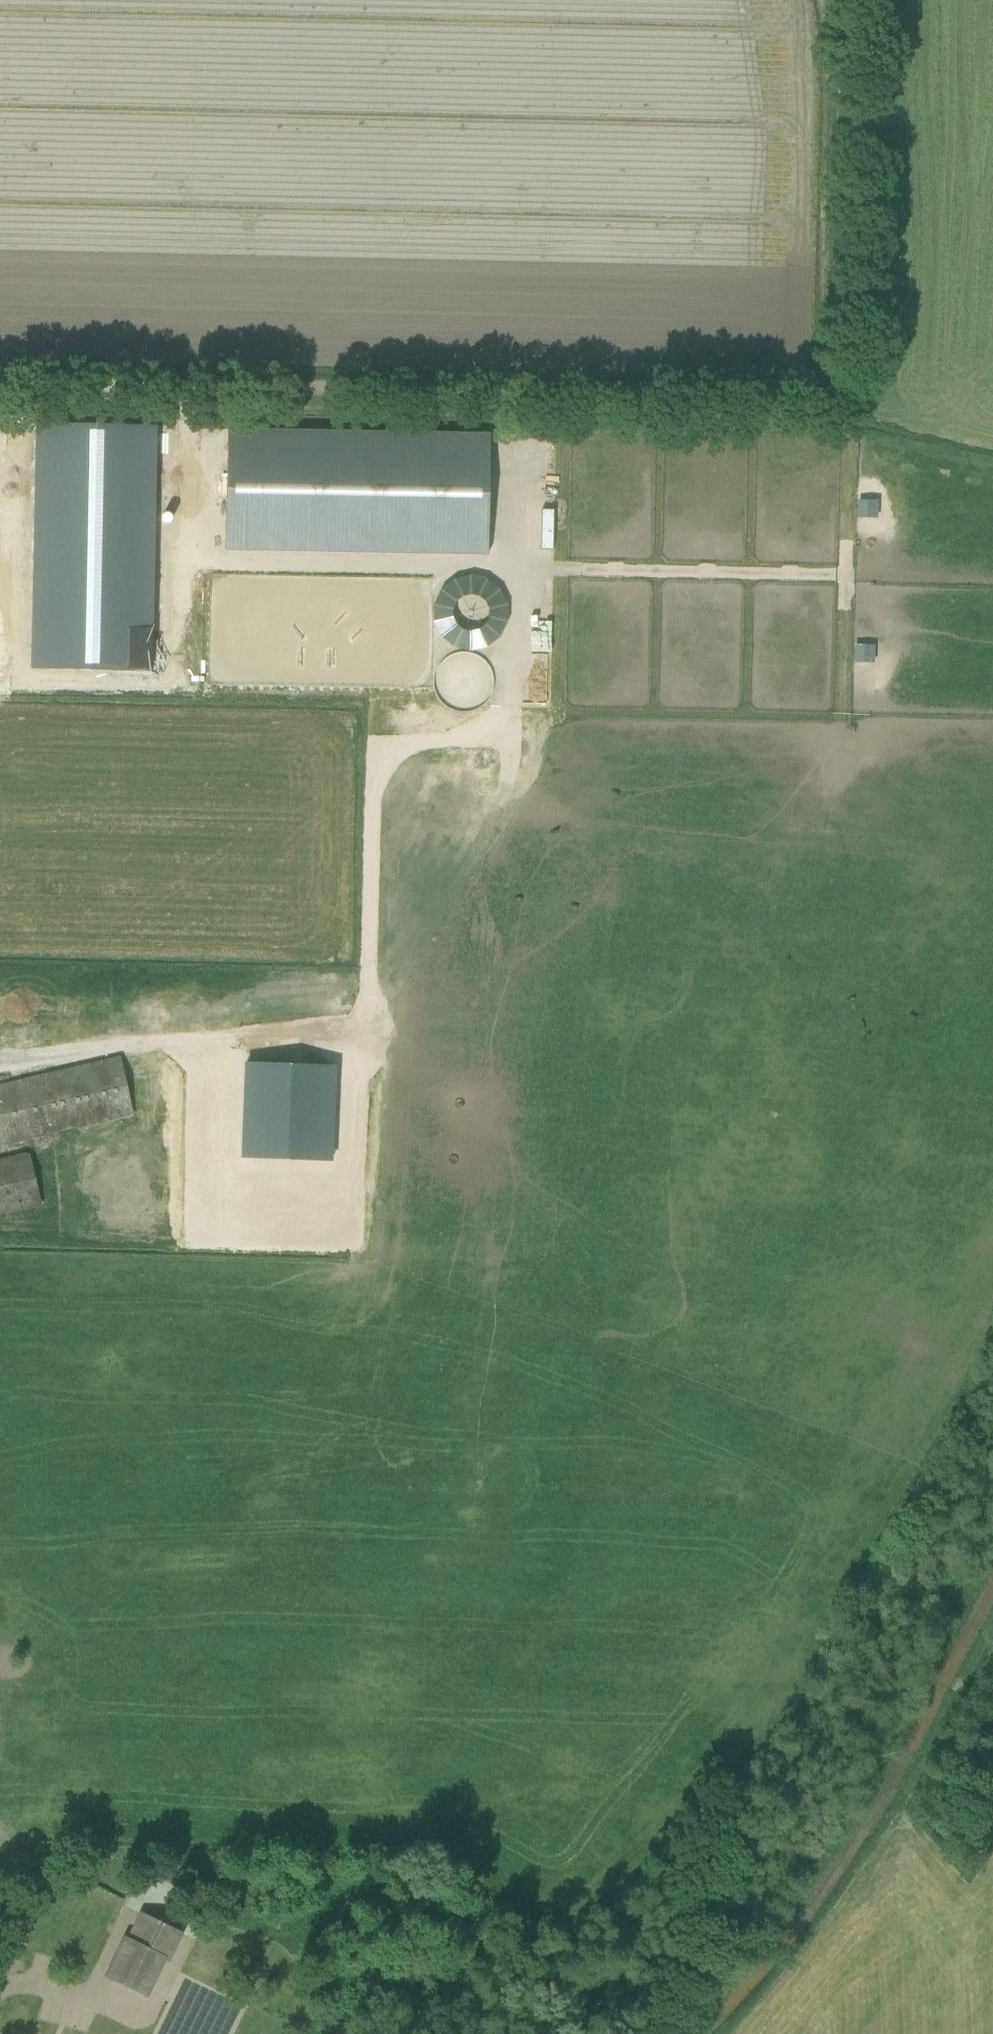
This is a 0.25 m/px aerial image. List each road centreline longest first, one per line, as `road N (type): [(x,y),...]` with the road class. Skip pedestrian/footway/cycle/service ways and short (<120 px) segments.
road 1 (track): [(836,0),(834,353),(830,382),(808,401),(0,382)]

